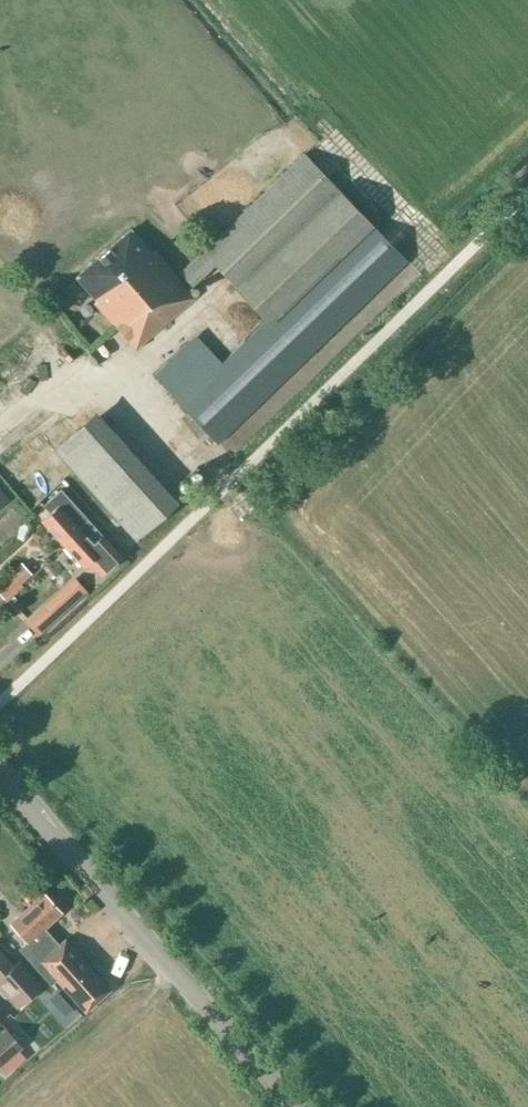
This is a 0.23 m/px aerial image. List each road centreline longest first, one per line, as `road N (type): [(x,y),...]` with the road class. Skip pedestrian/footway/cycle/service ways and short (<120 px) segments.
road 1 (unclassified): [(298,1106),(0,771)]

